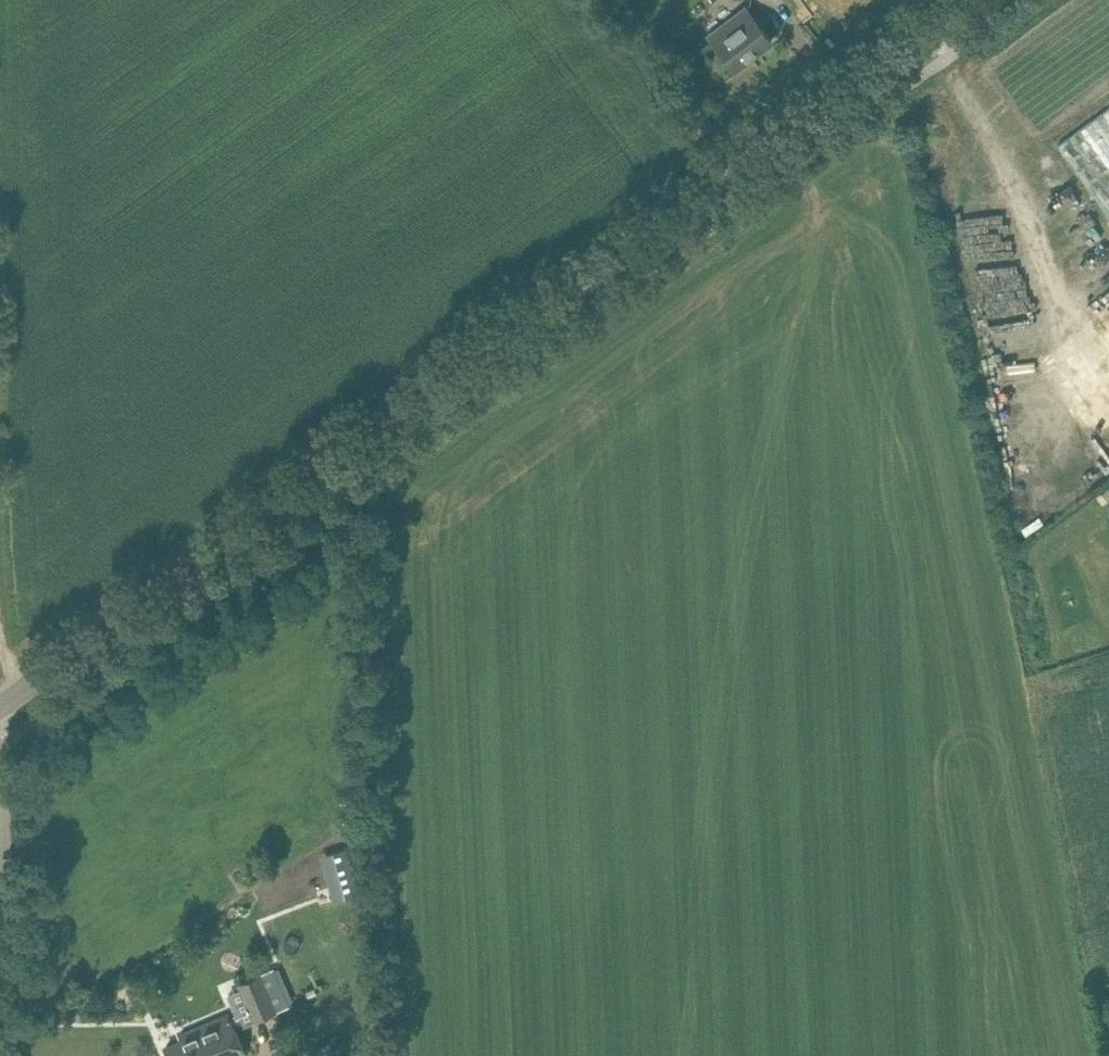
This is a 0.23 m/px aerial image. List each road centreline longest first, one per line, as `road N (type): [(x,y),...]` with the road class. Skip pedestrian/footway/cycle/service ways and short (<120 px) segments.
road 1 (tertiary): [(966,0),(8,694)]
road 2 (unclassified): [(8,694),(16,1055)]

